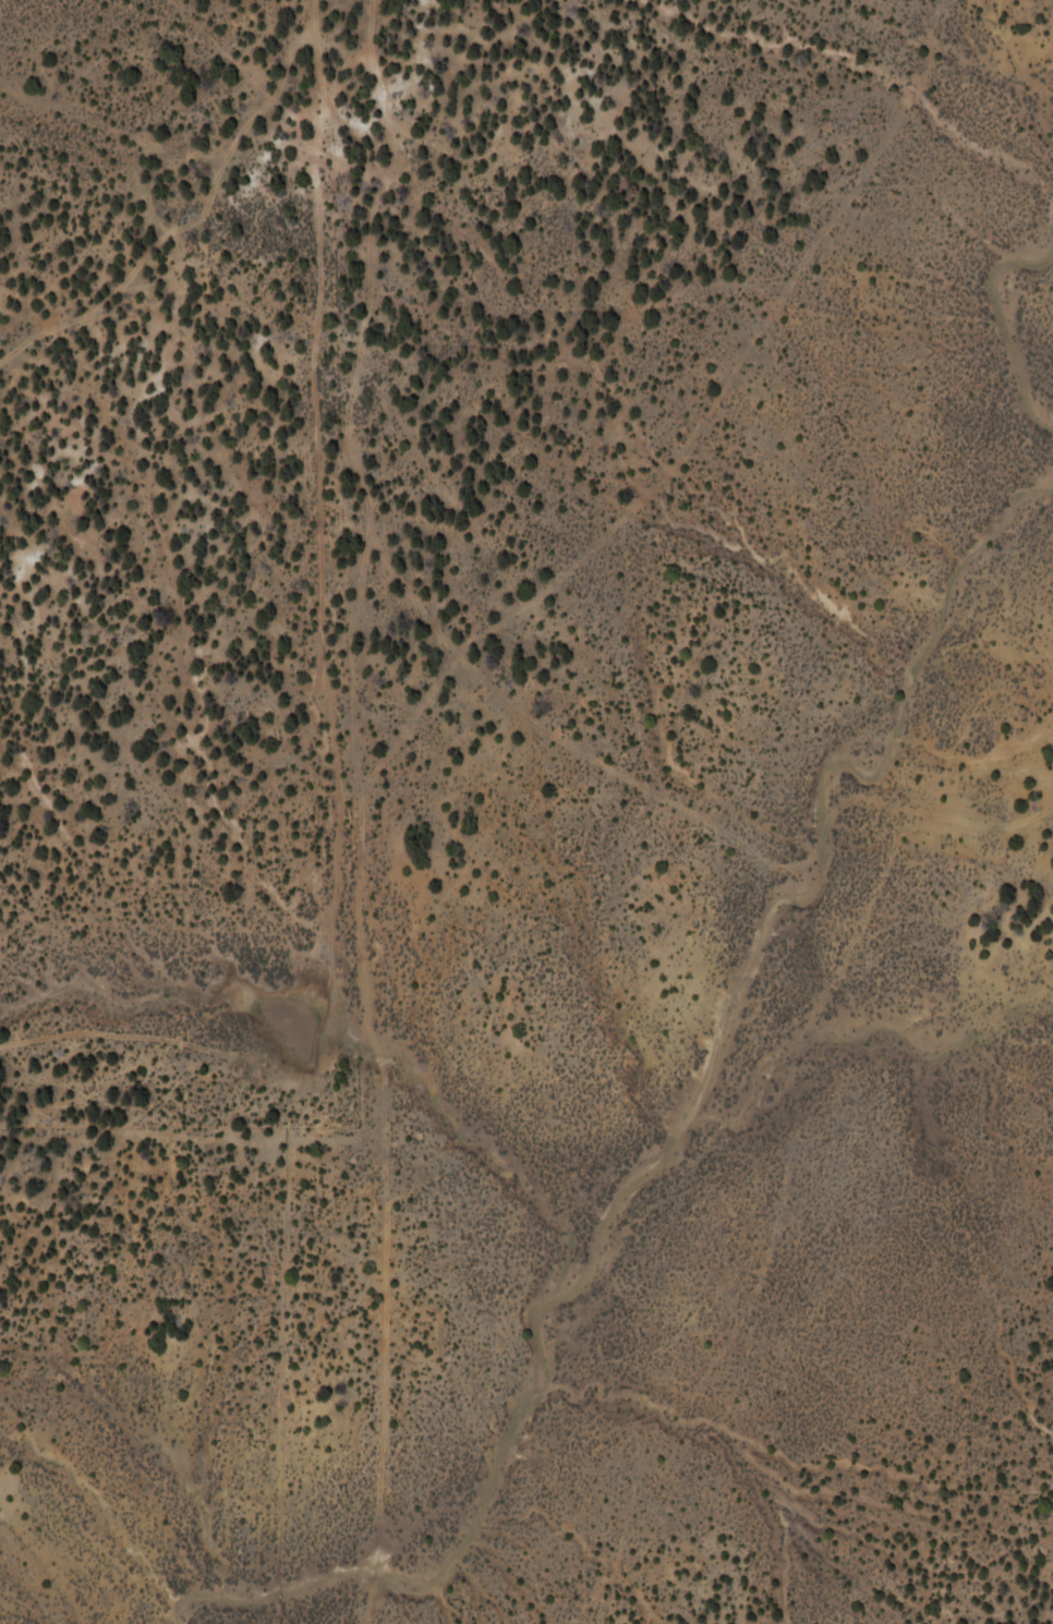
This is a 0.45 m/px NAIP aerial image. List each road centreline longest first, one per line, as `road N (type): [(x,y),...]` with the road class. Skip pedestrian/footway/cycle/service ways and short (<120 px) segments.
road 1 (track): [(168,1136),(0,1133)]

